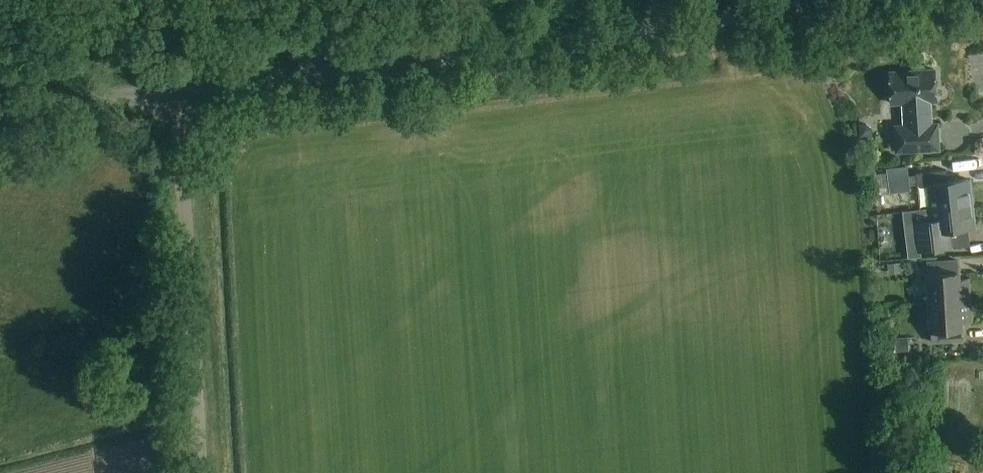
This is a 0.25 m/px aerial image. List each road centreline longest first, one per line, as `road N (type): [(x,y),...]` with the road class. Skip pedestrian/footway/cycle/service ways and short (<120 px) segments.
road 1 (tertiary): [(178,94),(895,0)]
road 2 (unclassified): [(202,472),(178,94)]
road 3 (tertiary): [(0,116),(178,94)]

